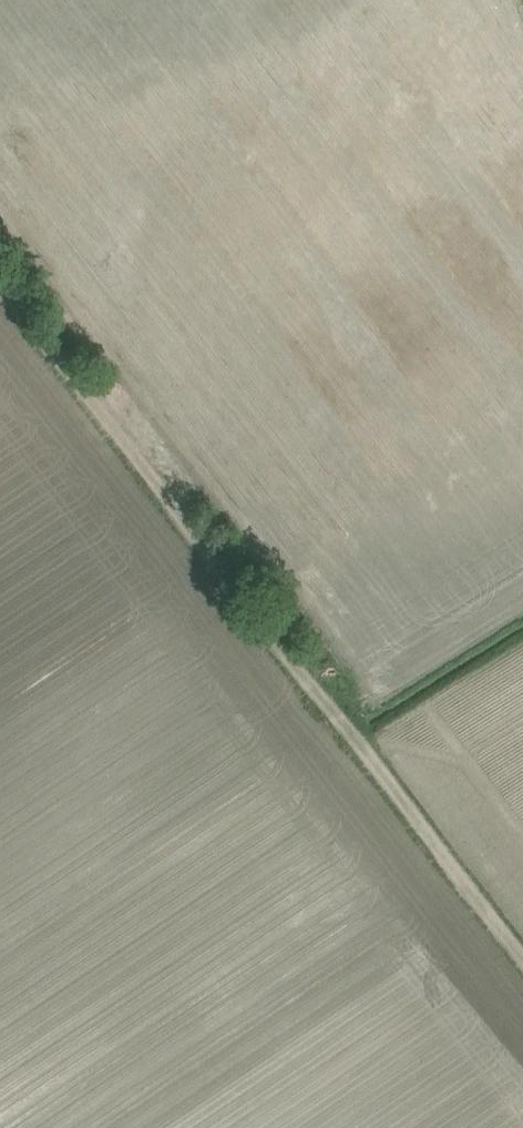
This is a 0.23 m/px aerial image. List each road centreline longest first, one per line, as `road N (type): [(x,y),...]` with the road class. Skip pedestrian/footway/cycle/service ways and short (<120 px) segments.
road 1 (track): [(522,971),(0,290)]

